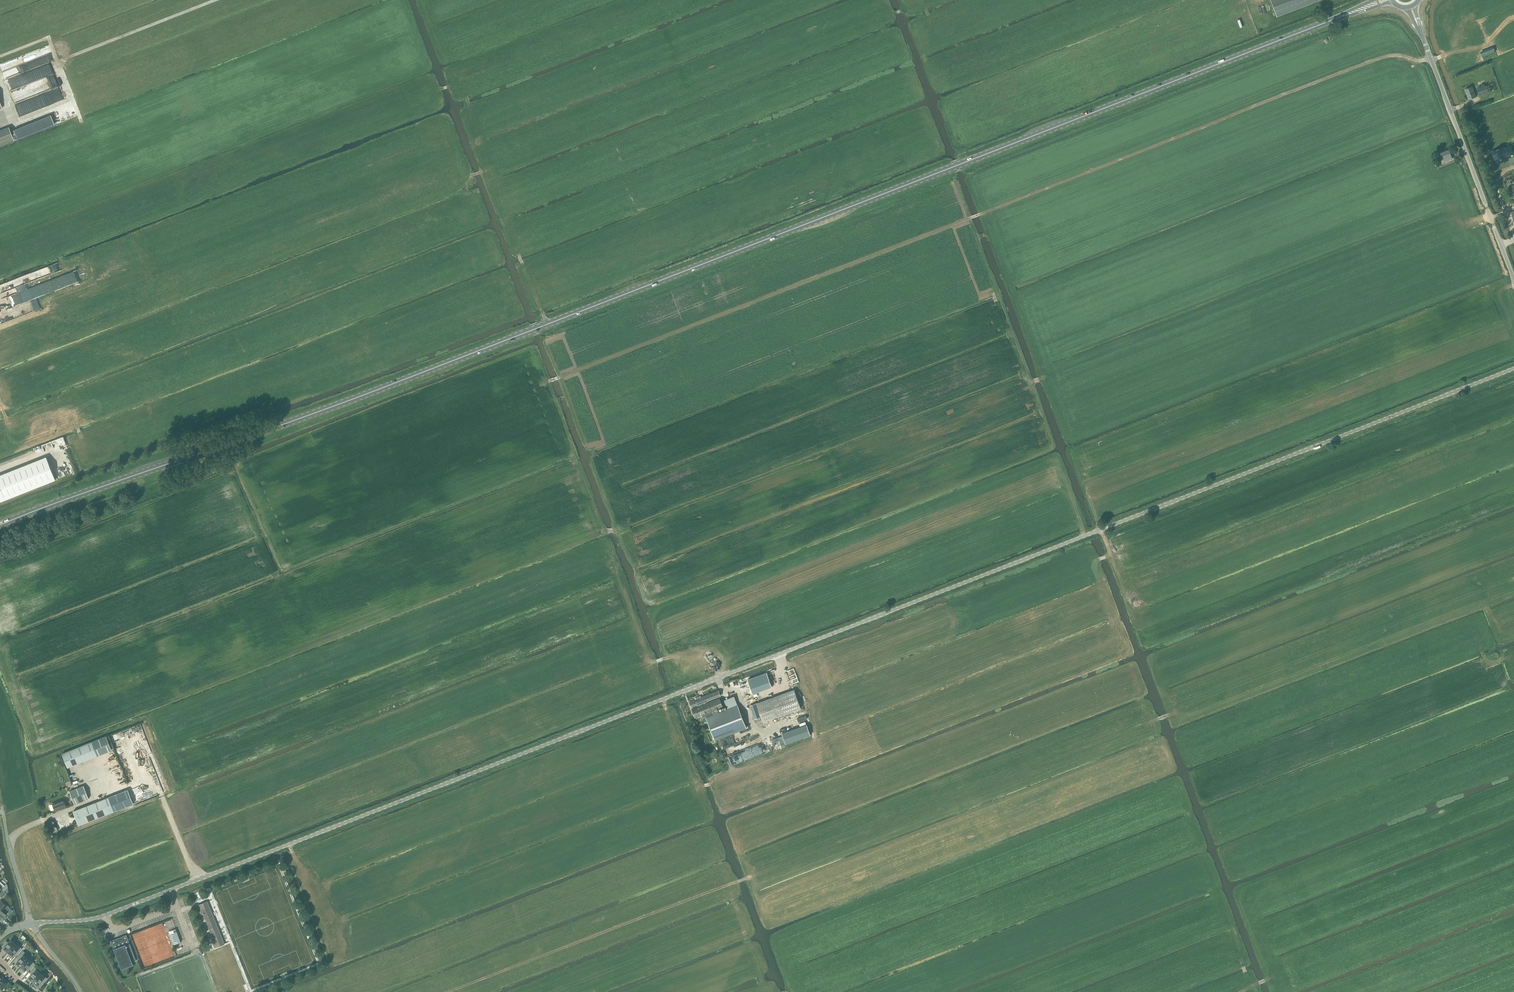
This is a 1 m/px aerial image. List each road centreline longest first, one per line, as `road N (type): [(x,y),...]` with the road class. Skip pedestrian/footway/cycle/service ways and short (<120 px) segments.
road 1 (unclassified): [(31,924),(119,910),(1513,369)]
road 2 (primary): [(0,525),(407,378),(1347,14)]
road 3 (track): [(546,382),(1383,57),(1432,61)]
road 4 (unclassified): [(1513,282),(1418,27)]
road 5 (track): [(11,114),(68,91),(58,63),(217,0)]

